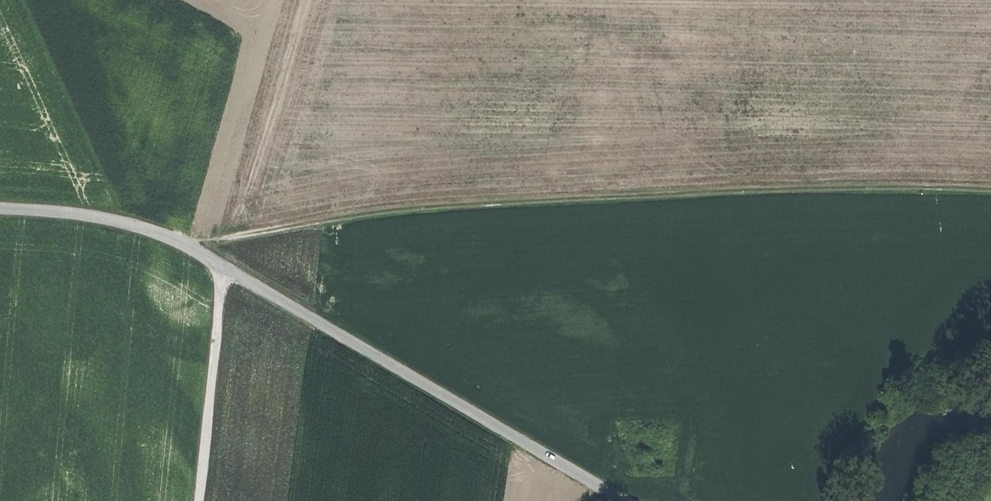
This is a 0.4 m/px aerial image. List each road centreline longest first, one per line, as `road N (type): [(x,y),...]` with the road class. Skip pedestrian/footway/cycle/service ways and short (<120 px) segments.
road 1 (track): [(990,189),(823,183),(435,203),(173,242)]
road 2 (tertiary): [(0,207),(125,218),(629,500)]
road 3 (track): [(198,500),(221,266)]

